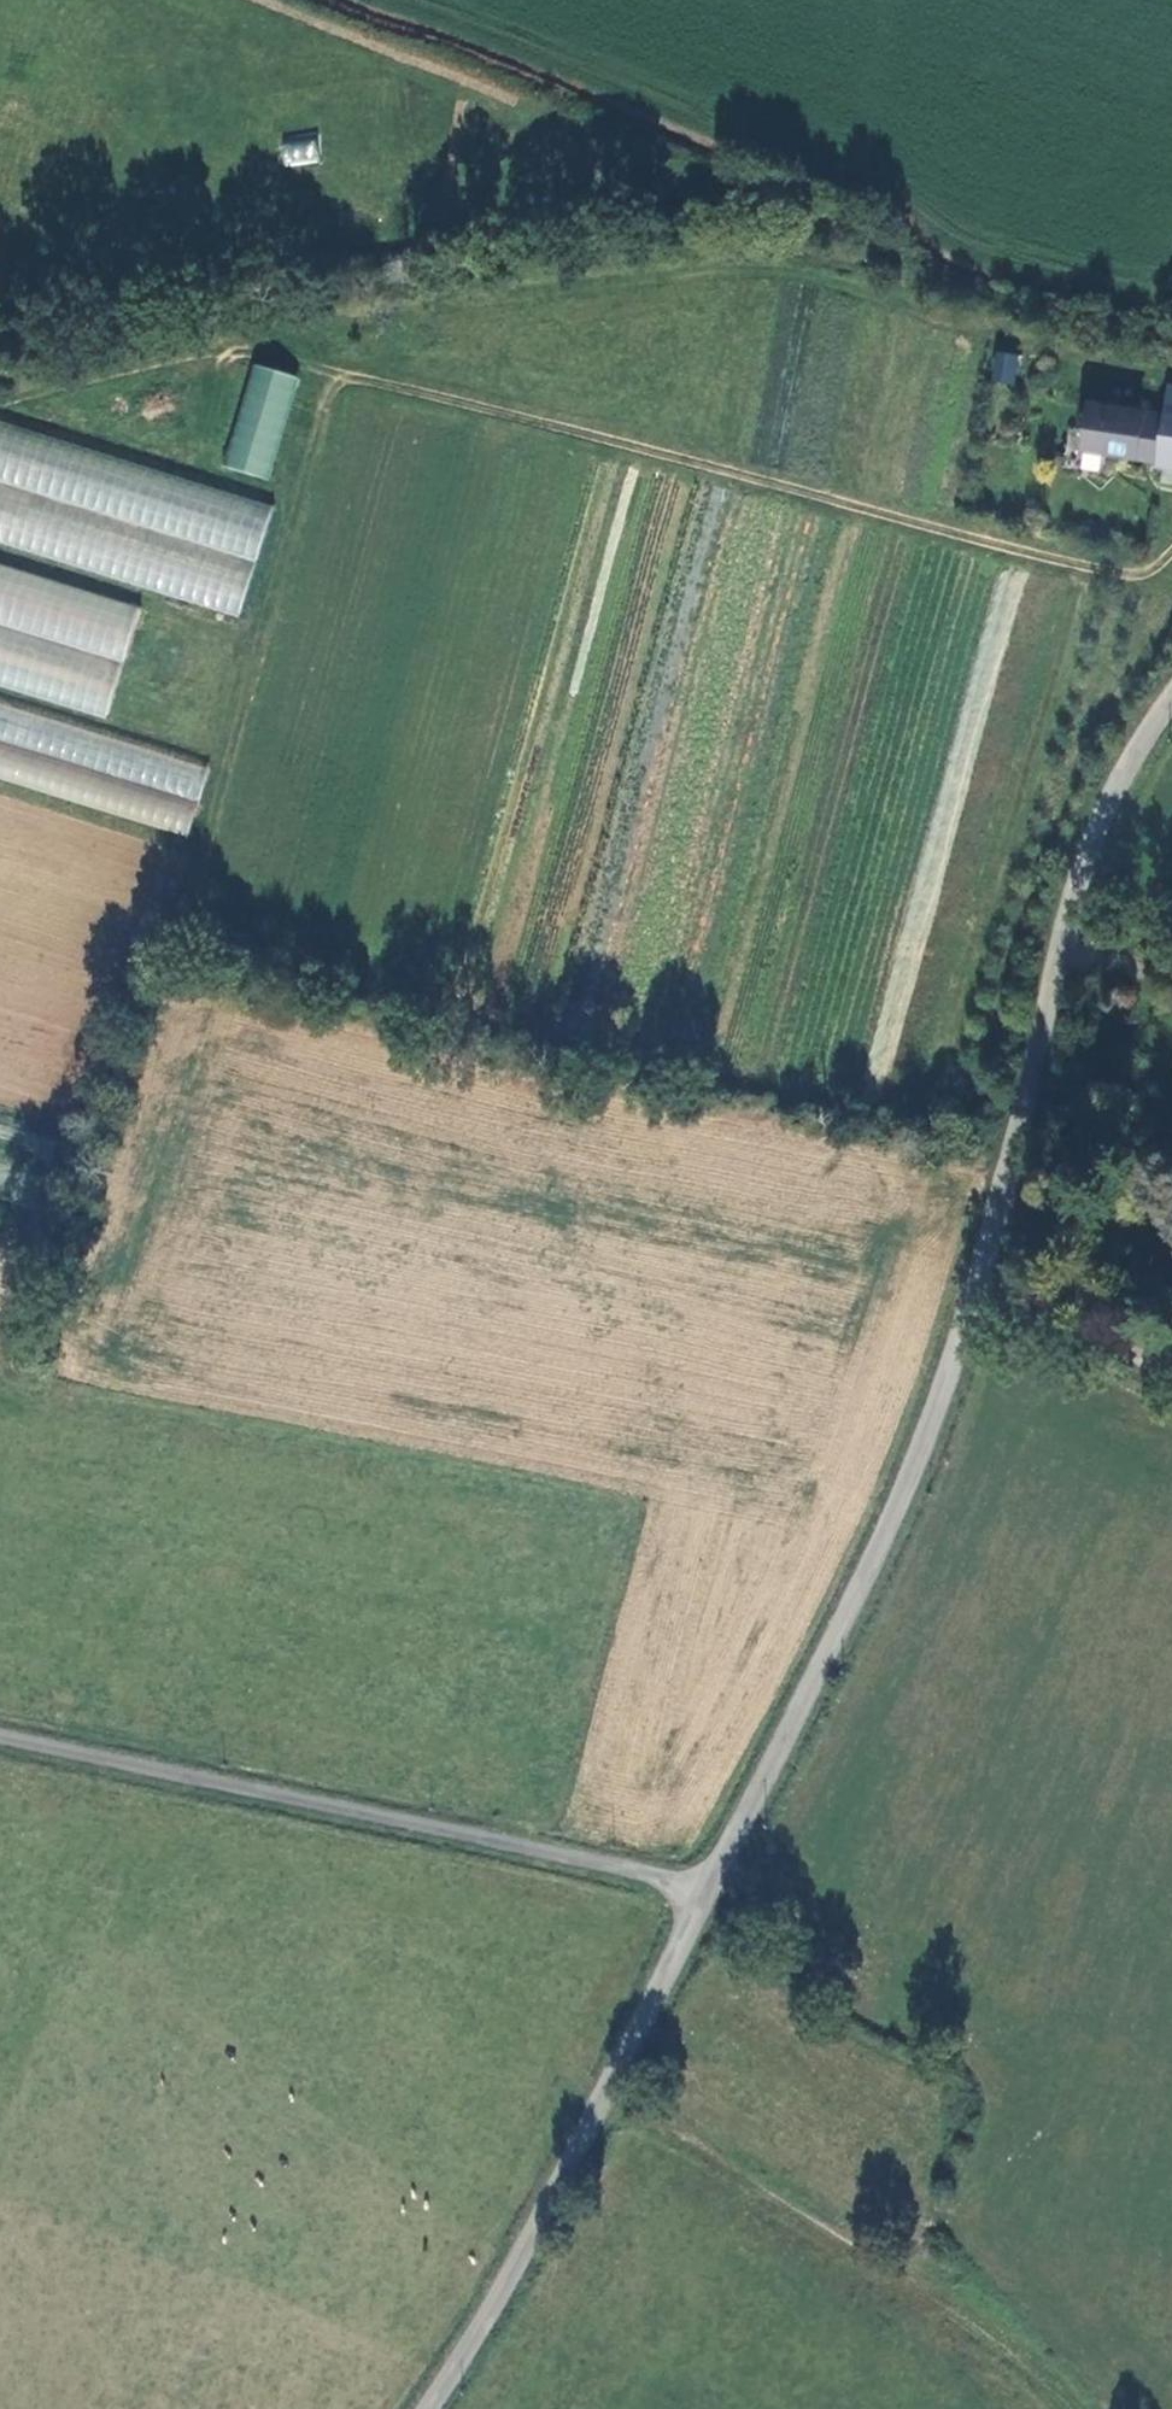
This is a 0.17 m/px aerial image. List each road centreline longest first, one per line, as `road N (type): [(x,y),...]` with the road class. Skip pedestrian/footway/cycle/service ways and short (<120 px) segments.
road 1 (unclassified): [(705,1891),(893,1539),(996,1241),(1080,866),(1114,778),(1171,688)]
road 2 (unclassified): [(705,1891),(0,1736)]
road 3 (unclassified): [(425,2408),(594,2124),(705,1891)]

